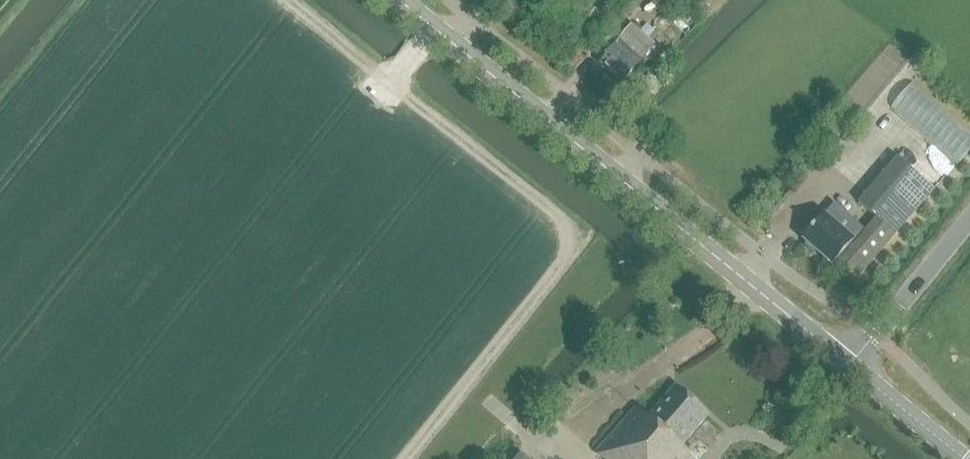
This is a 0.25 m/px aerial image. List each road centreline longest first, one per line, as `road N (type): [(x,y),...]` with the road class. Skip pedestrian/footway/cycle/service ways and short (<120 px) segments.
road 1 (tertiary): [(849,363),(399,0)]
road 2 (tertiary): [(849,363),(969,217)]
road 3 (tertiary): [(967,458),(849,363)]

